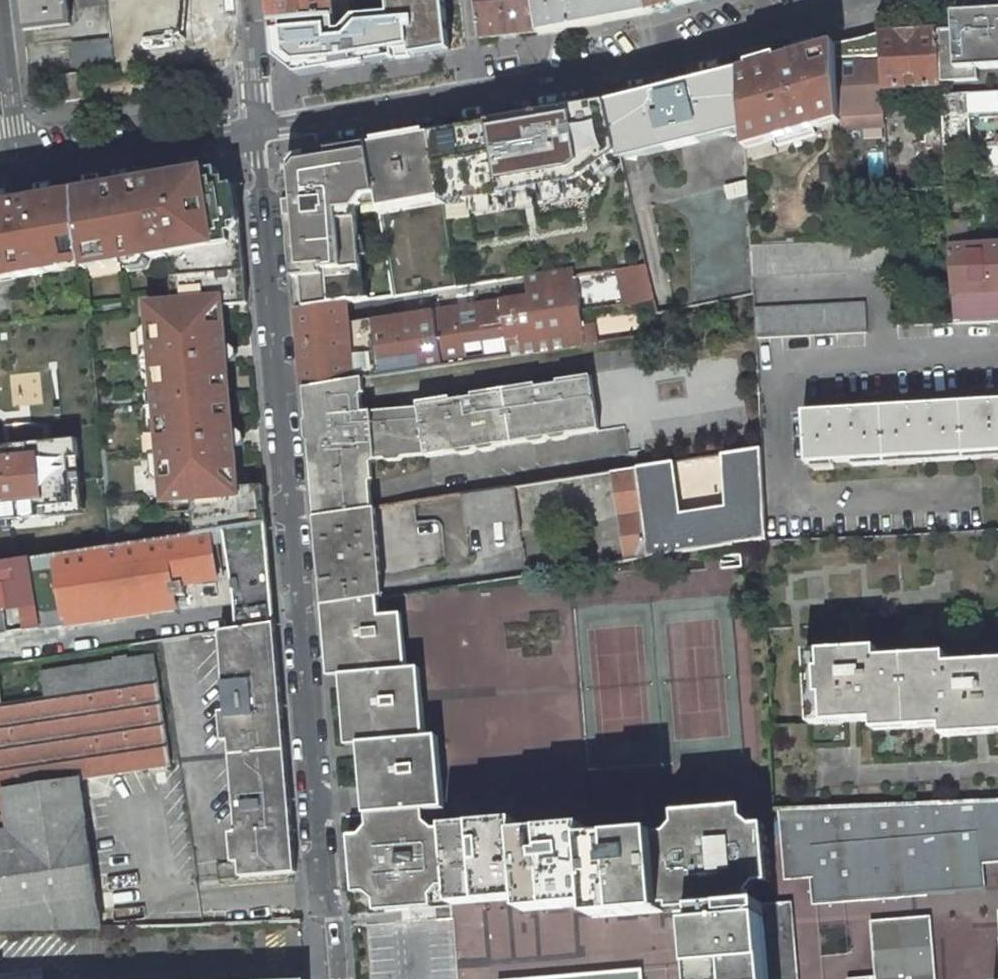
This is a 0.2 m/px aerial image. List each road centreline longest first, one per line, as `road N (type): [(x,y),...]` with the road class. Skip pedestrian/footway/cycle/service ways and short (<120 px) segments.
road 1 (residential): [(338,978),(322,891),(258,130)]
road 2 (tertiary): [(881,0),(670,61),(479,97)]
road 3 (tertiary): [(258,130),(21,170)]
road 4 (tertiary): [(479,97),(258,130)]
road 5 (residential): [(21,170),(0,12)]
road 6 (residential): [(258,130),(248,0)]

